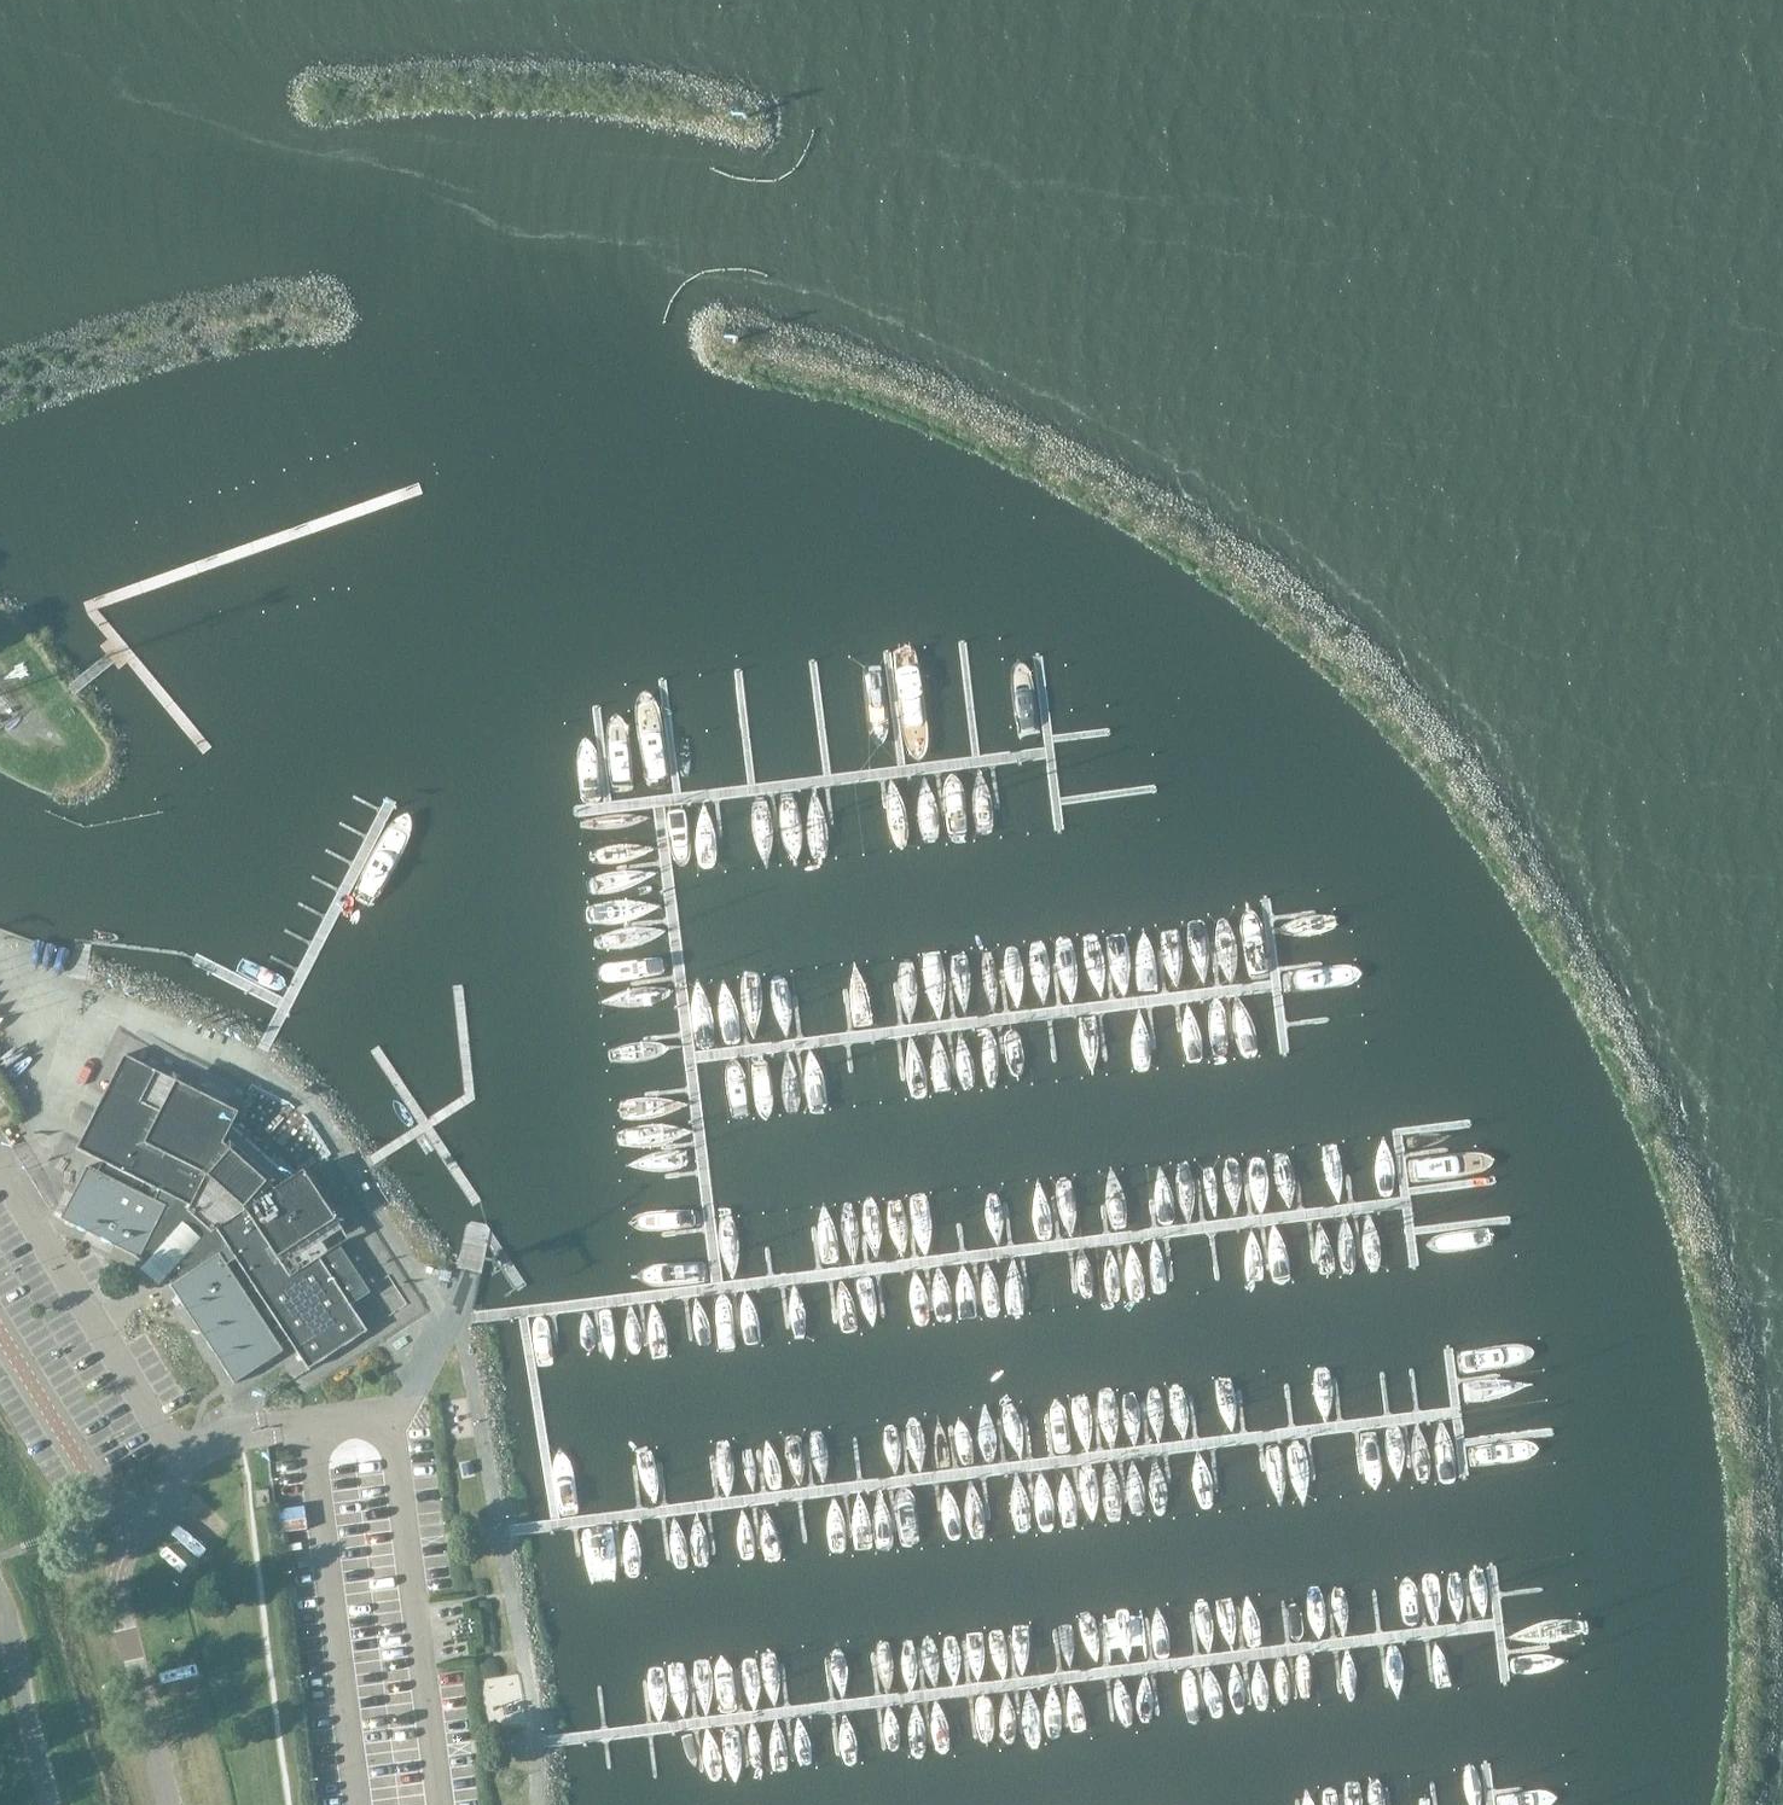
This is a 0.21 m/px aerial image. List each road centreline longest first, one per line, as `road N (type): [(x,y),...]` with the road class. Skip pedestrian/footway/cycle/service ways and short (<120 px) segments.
road 1 (unclassified): [(170,1804),(116,1568),(132,1535)]
road 2 (unclassified): [(132,1535),(0,1321)]
road 3 (unclassified): [(57,1804),(0,1603)]
road 4 (unclassified): [(132,1535),(184,1461),(240,1434)]

